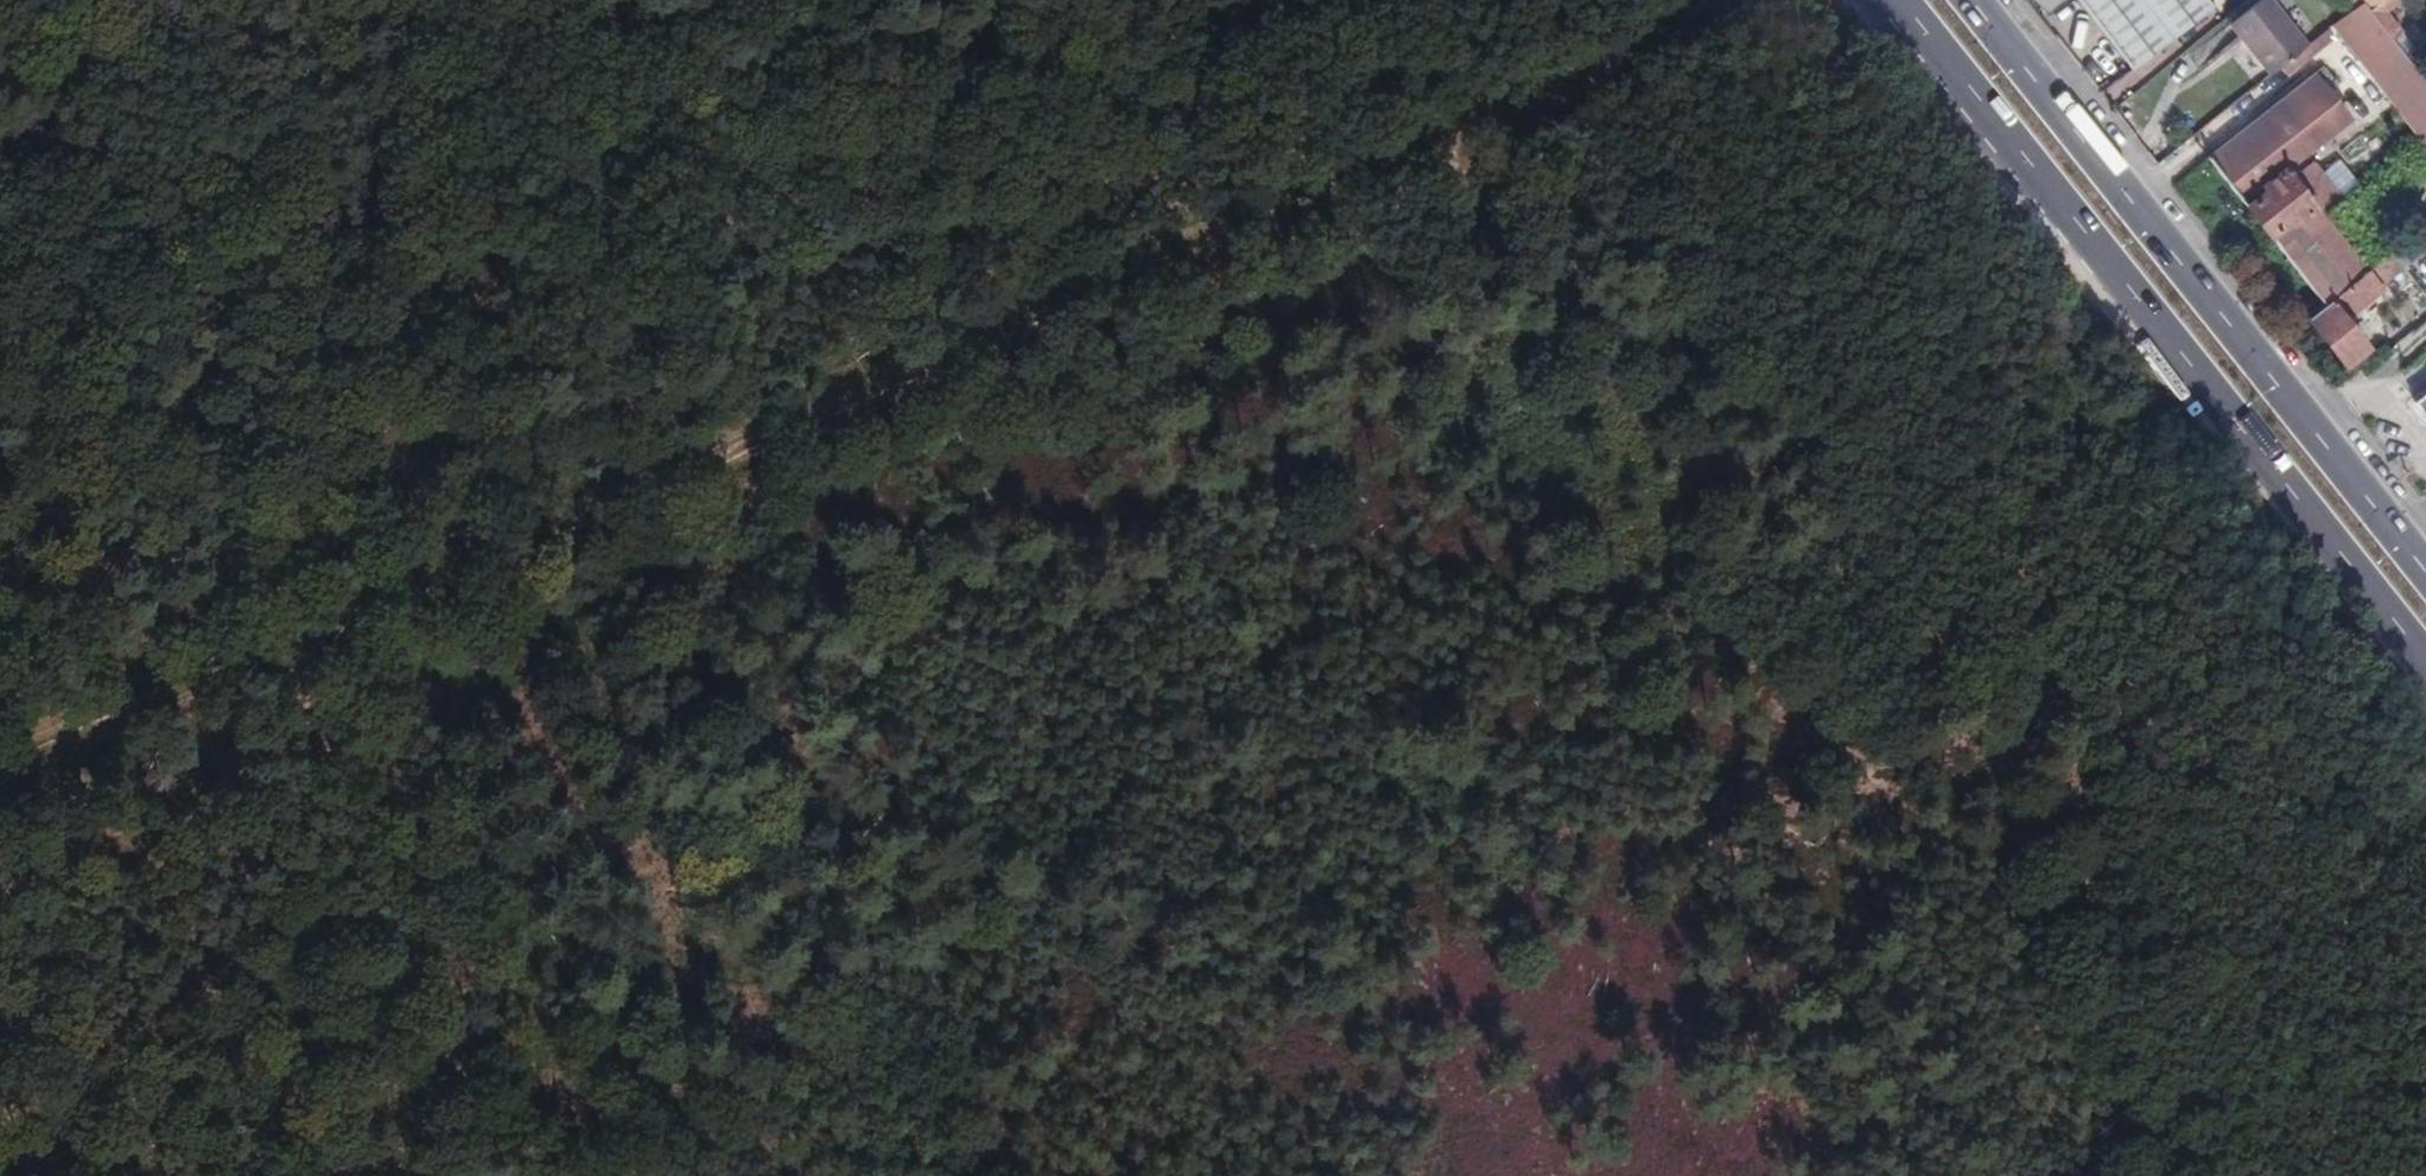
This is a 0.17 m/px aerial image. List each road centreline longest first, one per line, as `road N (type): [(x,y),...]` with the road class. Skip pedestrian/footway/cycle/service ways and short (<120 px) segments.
road 1 (track): [(0,767),(663,484),(1389,159),(1640,45),(1704,0)]
road 2 (primary): [(1886,0),(2425,671)]
road 3 (primary): [(2425,578),(1964,0)]

